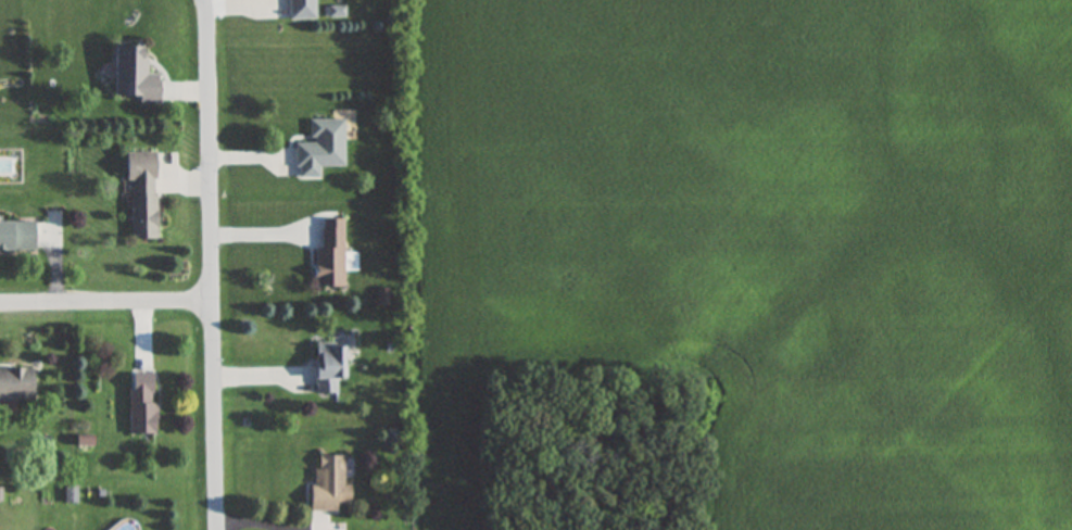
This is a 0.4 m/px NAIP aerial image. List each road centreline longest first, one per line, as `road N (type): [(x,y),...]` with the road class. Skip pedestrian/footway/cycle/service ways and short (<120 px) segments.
road 1 (residential): [(221,529),(210,0)]
road 2 (residential): [(219,306),(0,308)]

